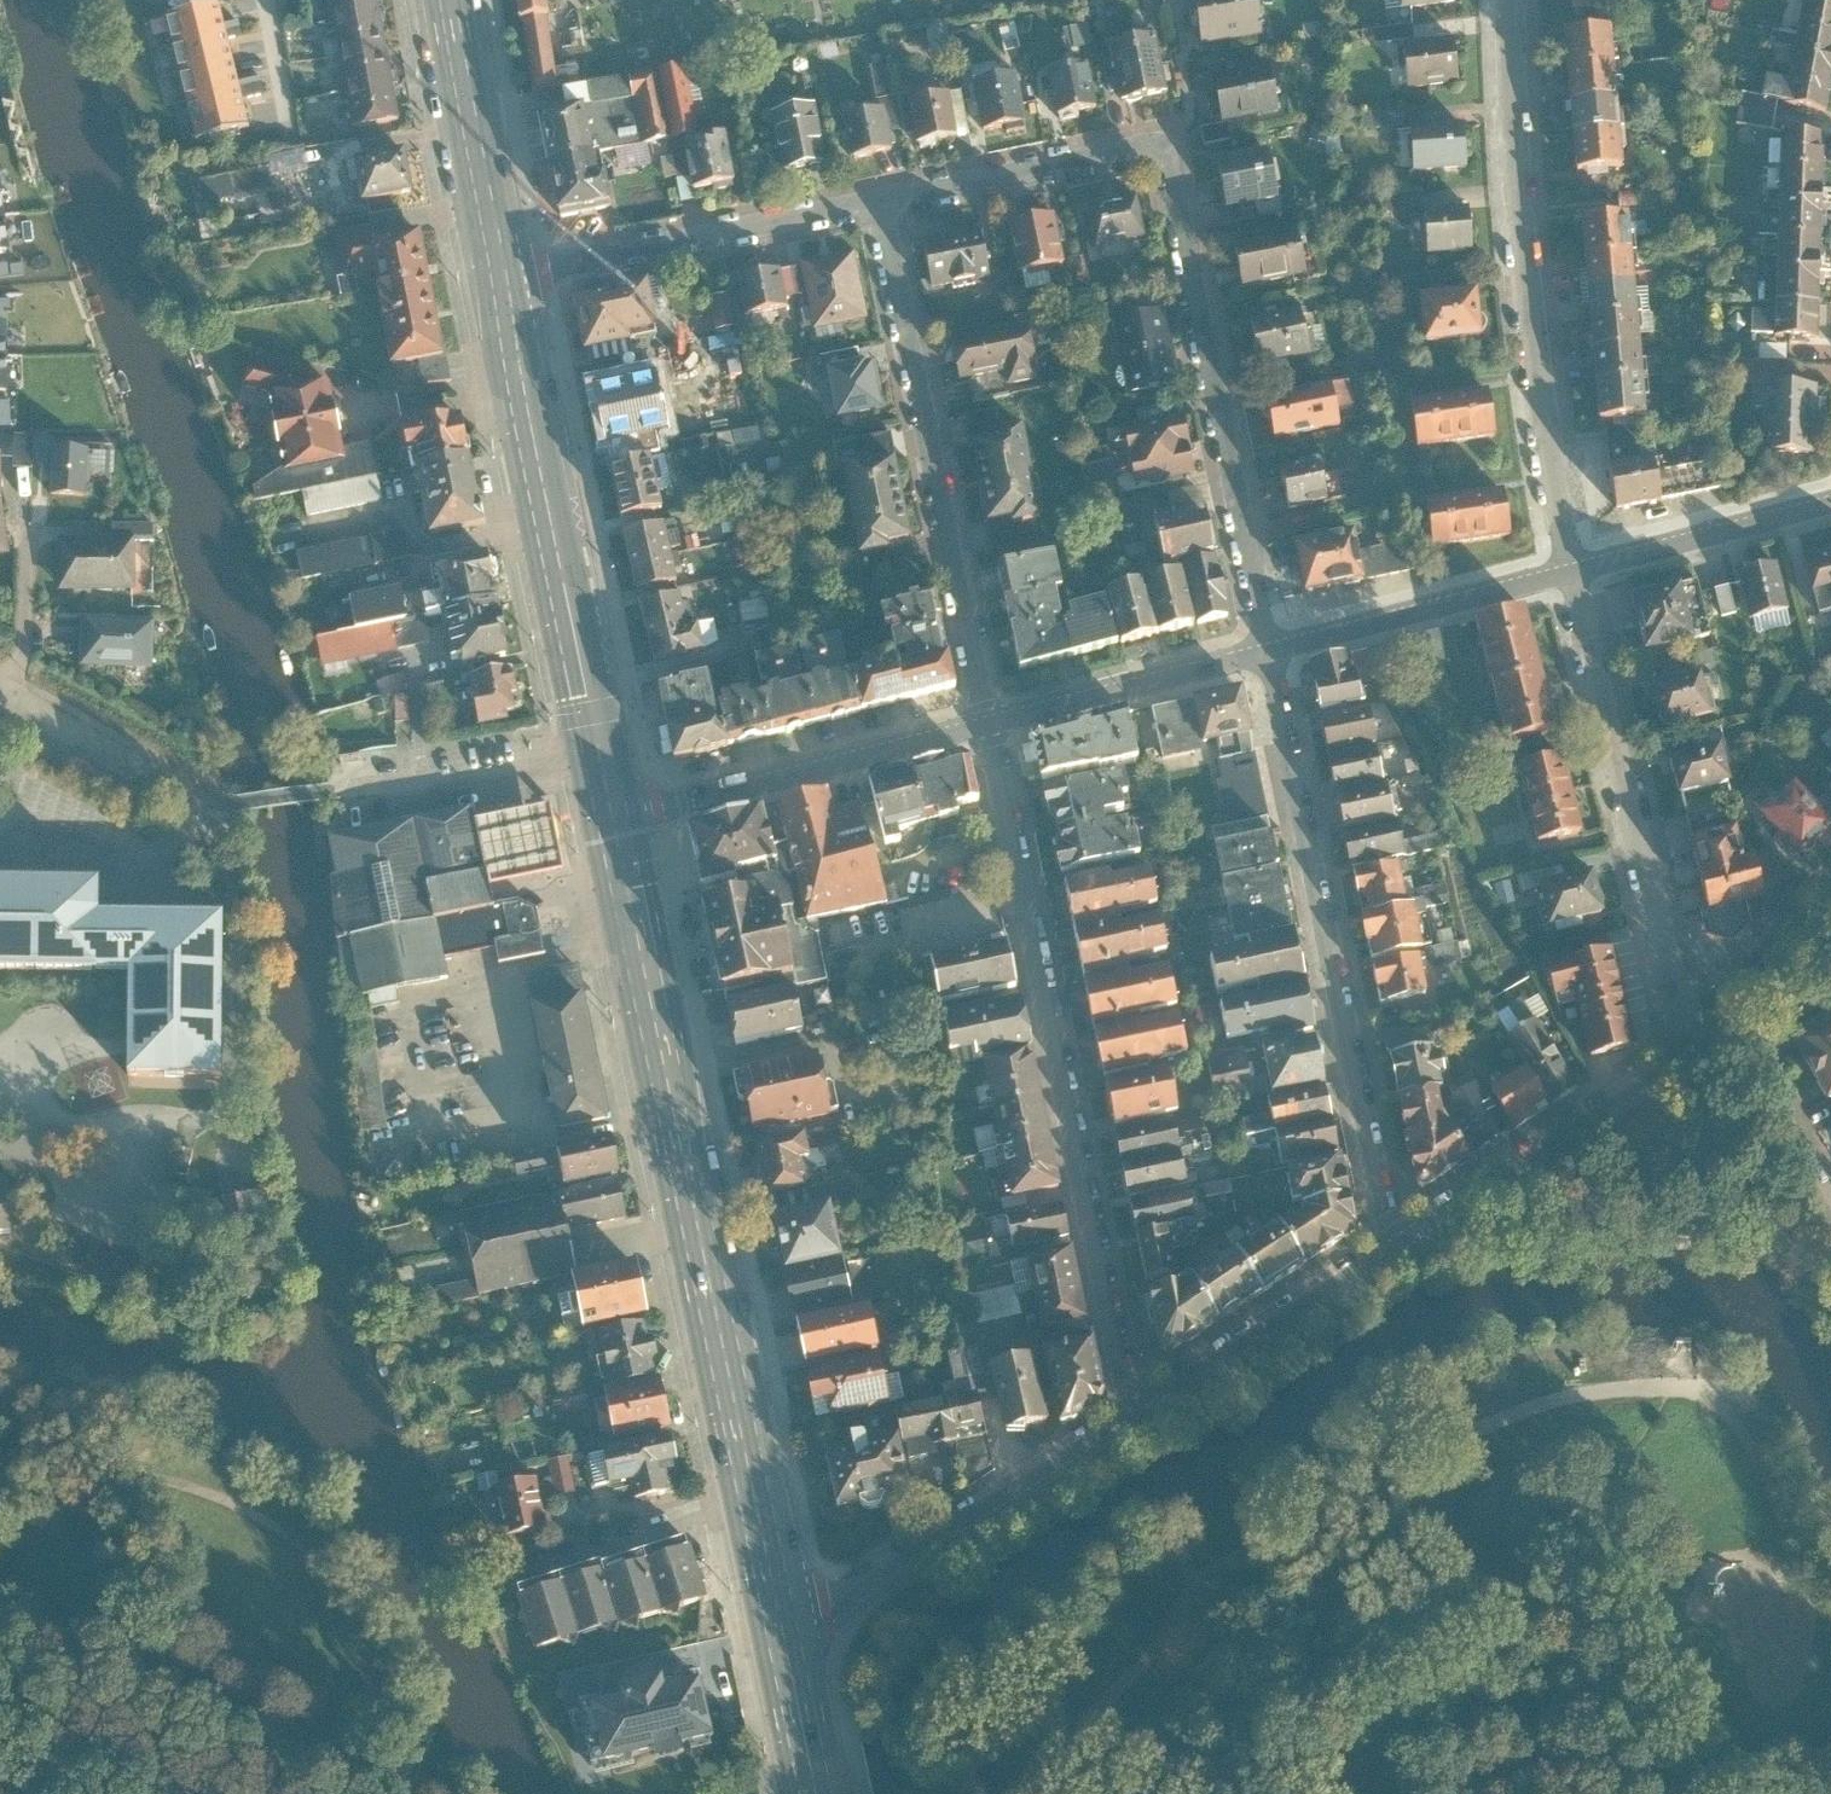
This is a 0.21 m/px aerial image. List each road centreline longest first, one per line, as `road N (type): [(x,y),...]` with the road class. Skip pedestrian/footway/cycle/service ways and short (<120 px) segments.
road 1 (tertiary): [(612,819),(785,1639)]
road 2 (residential): [(1266,647),(1164,143),(879,199)]
road 3 (residential): [(982,726),(1130,1417)]
road 4 (residential): [(1392,1248),(1266,647)]
road 5 (residential): [(1510,0),(1522,250),(1571,573)]
road 6 (tertiary): [(501,279),(612,819)]
road 7 (residential): [(982,726),(879,199)]
road 8 (residential): [(1571,573),(1669,987),(1713,1030)]
road 9 (residential): [(785,1639),(1130,1417)]
road 10 (residential): [(1392,1248),(1677,1062),(1713,1030)]
road 11 (residential): [(879,199),(501,279)]
road 12 (residential): [(982,726),(612,819)]
road 13 (residential): [(1571,573),(1266,647)]
road 14 (residential): [(1130,1417),(1392,1248)]
road 15 (residential): [(1266,647),(982,726)]
road 16 (tertiary): [(448,0),(501,279)]
road 17 (residential): [(1830,497),(1571,573)]
road 18 (residential): [(0,691),(215,806)]
road 19 (residential): [(1713,1030),(1741,1054),(1830,1210)]
road 20 (residential): [(1713,1030),(1830,921)]
road 21 (tertiary): [(785,1639),(817,1793)]

